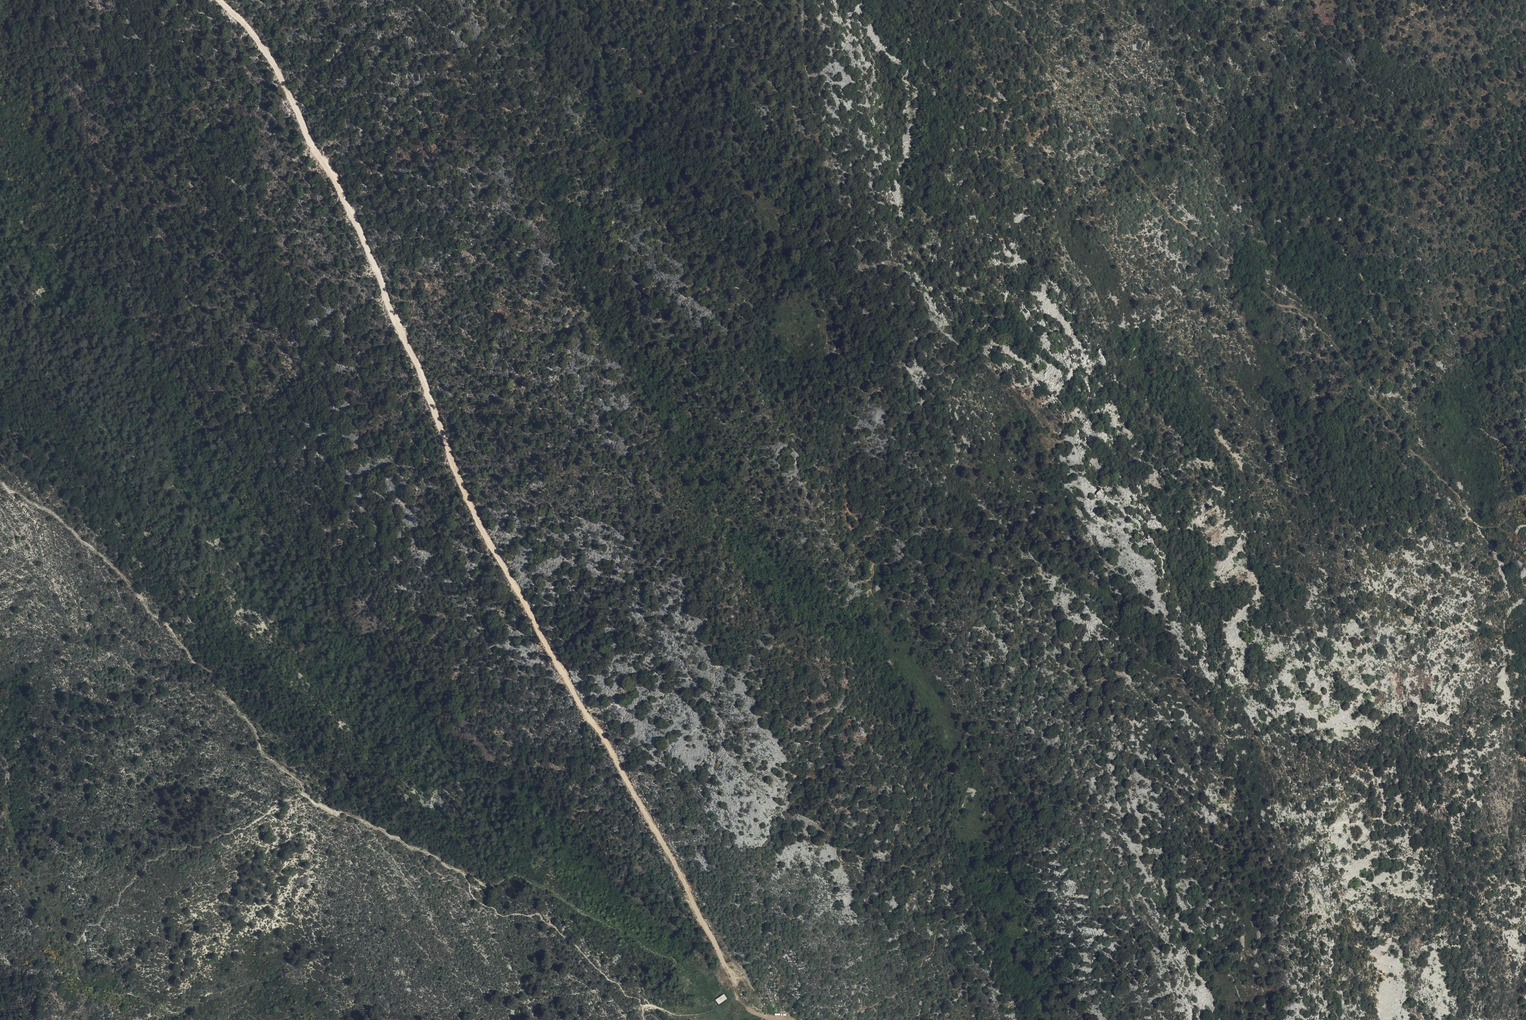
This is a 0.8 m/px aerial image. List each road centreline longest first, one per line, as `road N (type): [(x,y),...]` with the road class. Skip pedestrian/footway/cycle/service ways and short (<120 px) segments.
road 1 (track): [(224,0),(262,44),(326,163),(383,282),(454,466),(683,876),(730,978)]

